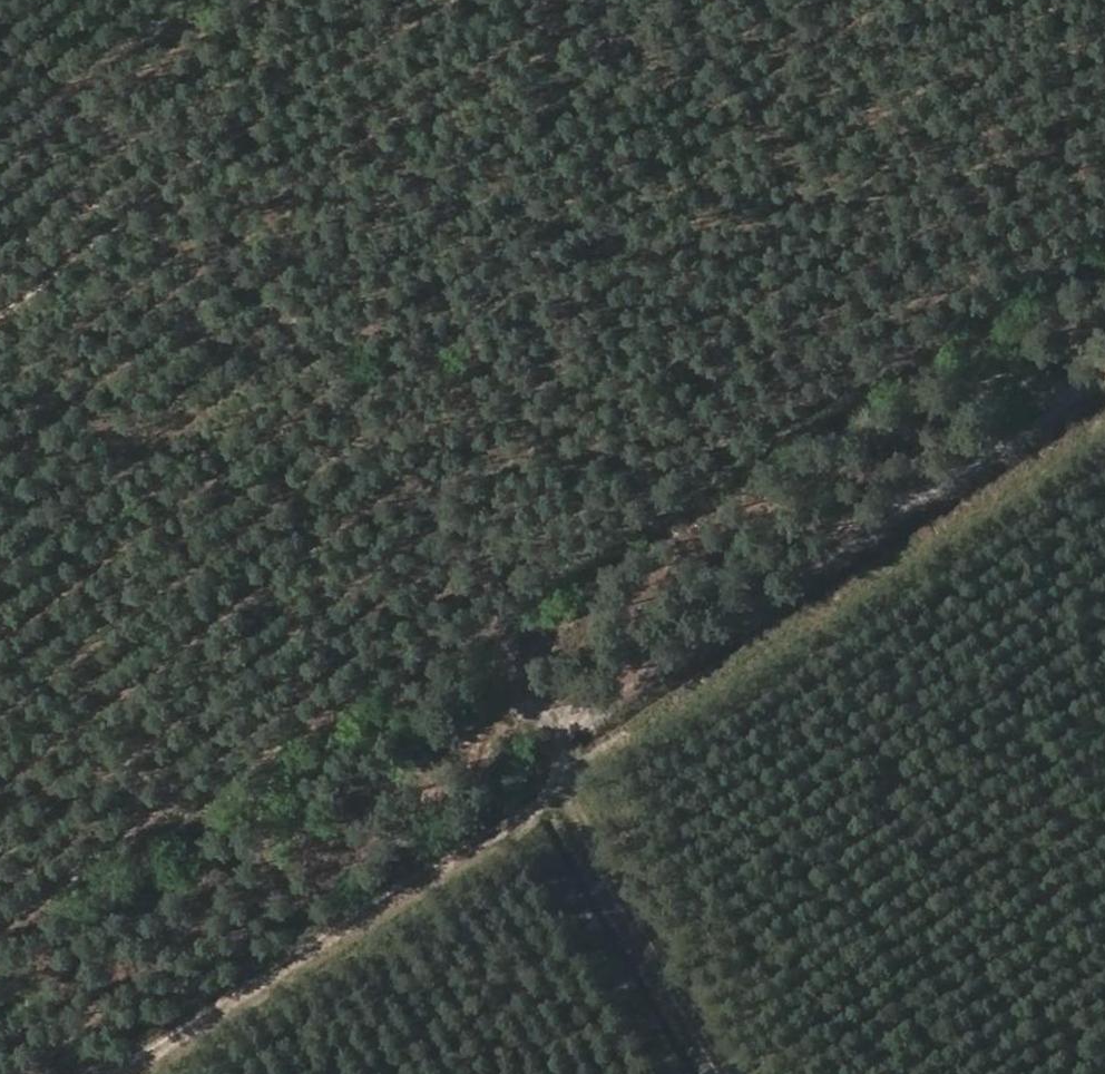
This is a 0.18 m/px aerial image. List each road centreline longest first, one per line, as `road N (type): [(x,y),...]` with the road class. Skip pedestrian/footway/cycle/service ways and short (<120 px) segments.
road 1 (track): [(129,1073),(581,784),(589,724),(1104,389)]
road 2 (track): [(581,784),(750,1073)]

